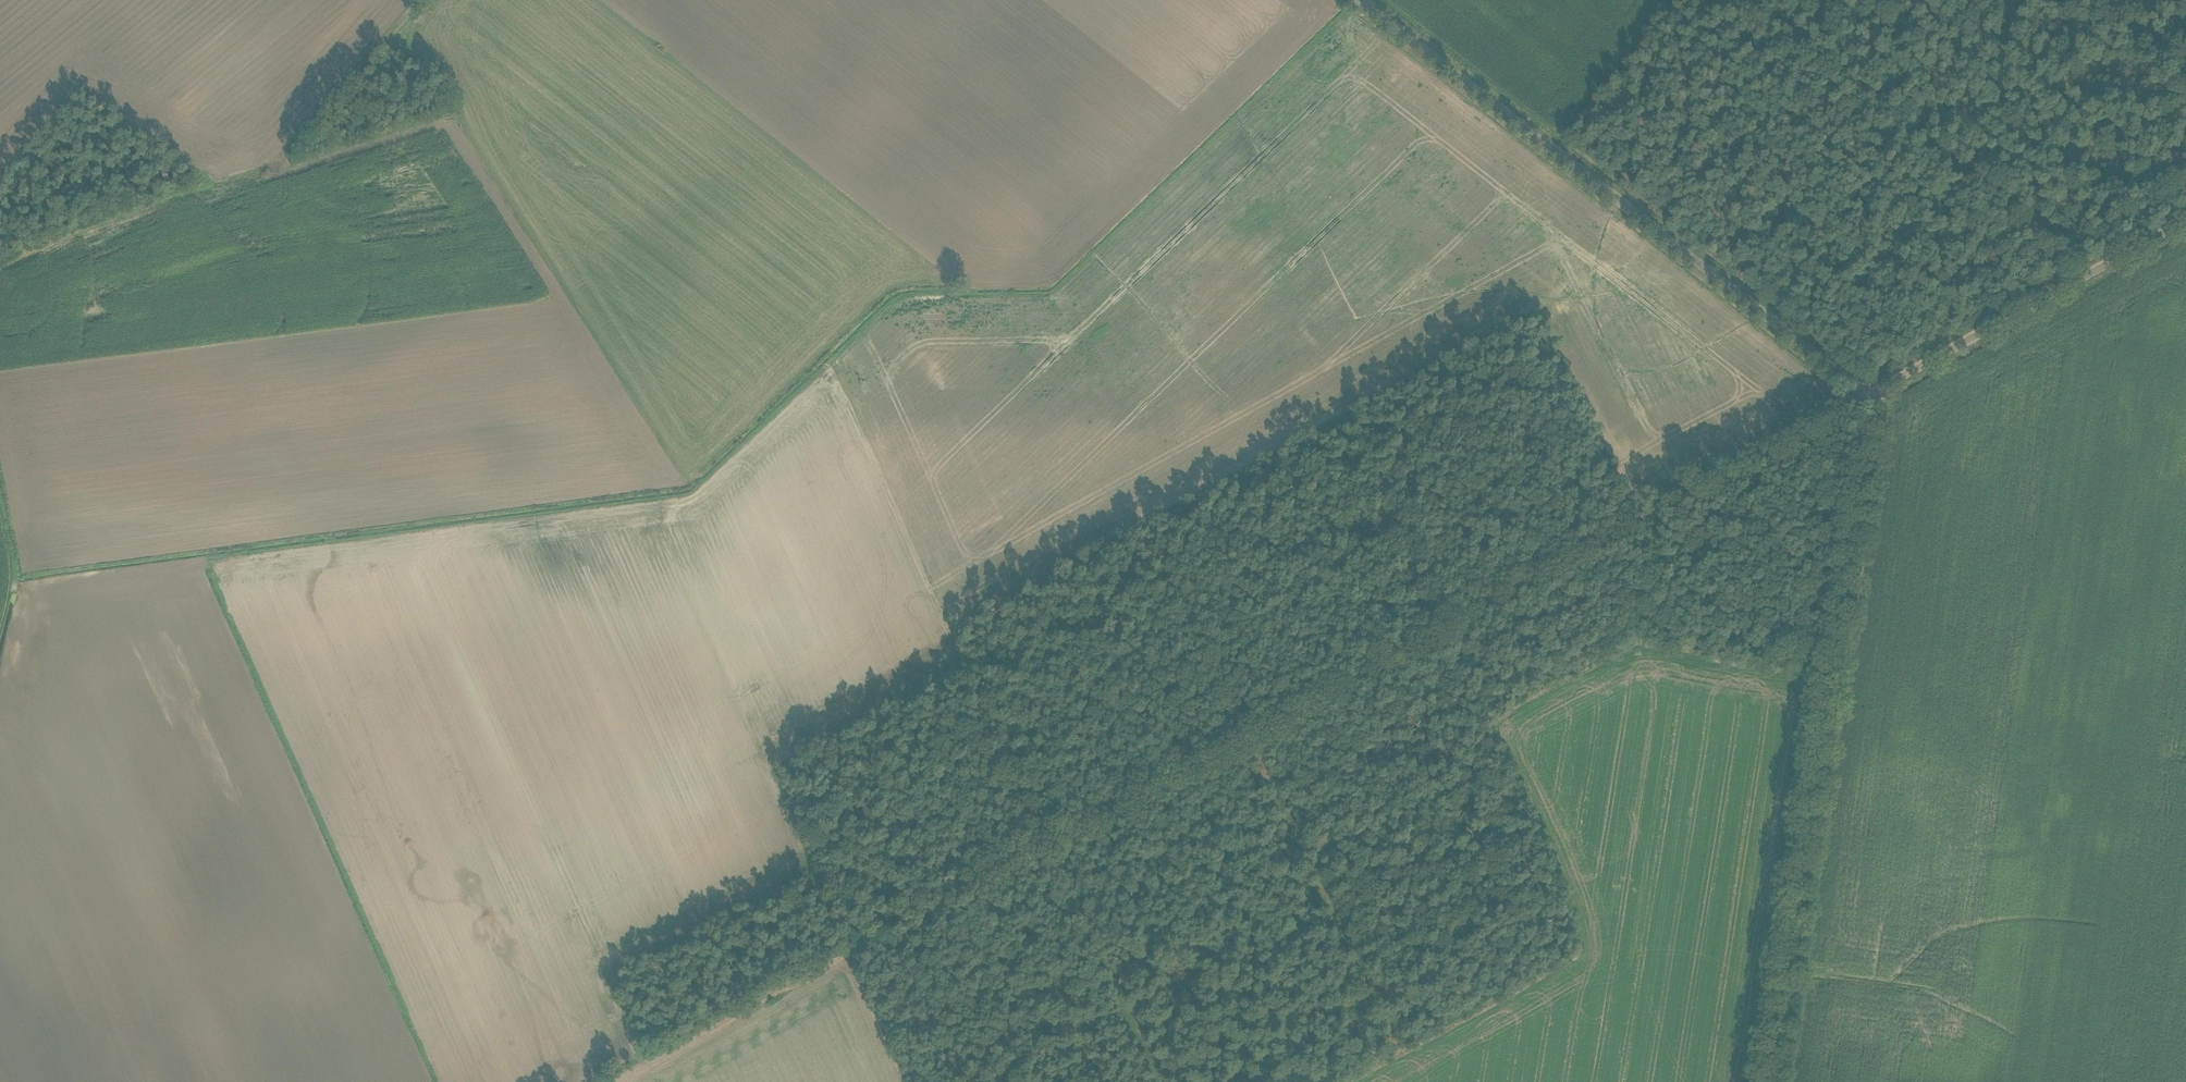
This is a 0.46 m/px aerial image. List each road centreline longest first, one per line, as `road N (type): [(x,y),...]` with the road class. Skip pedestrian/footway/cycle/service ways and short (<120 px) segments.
road 1 (track): [(618,1081),(1870,393)]
road 2 (unclassified): [(2185,221),(1870,393),(1362,0)]
road 3 (track): [(1771,1081),(1870,393)]

